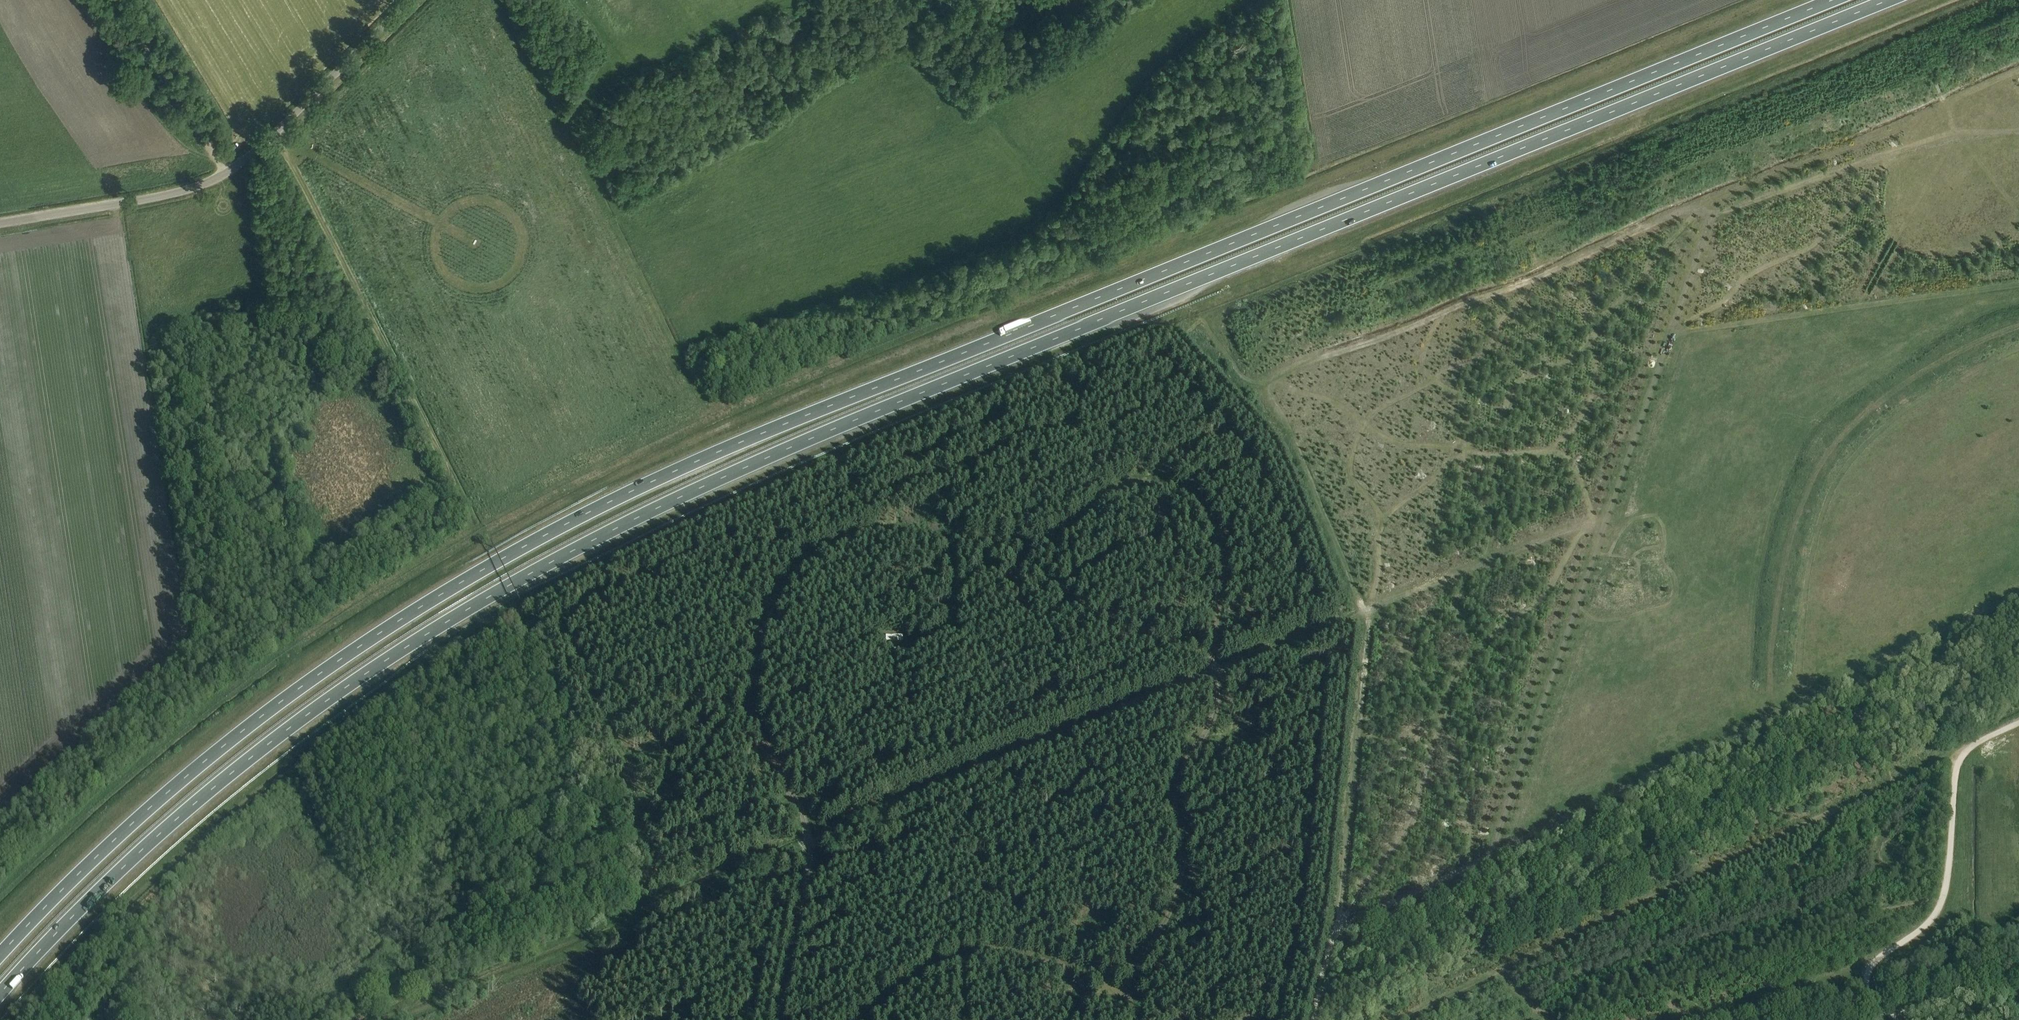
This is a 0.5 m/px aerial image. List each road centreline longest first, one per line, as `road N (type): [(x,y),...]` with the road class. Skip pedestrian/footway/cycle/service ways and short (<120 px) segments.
road 1 (trunk): [(0,995),(187,809),(298,721),(563,555),(854,421),(1891,0)]
road 2 (trunk): [(1832,0),(690,463),(550,534),(346,656),(221,749),(0,956)]
road 3 (track): [(809,847),(804,820),(755,717),(753,669),(768,609),(800,564),(834,540),(888,529),(1032,547),(1075,528),(1125,483),(1158,480),(1195,501),(1223,542),(1210,649),(1216,714),(1185,759),(1175,799),(1185,876),(1156,940),(1119,987)]
road 4 (track): [(1605,517),(1368,613),(1339,925),(1469,866),(1469,817),(1443,712),(1451,683),(1550,591),(1579,535)]
road 5 (track): [(1958,133),(1710,218),(1496,843),(1469,866)]
road 6 (track): [(1443,712),(1415,657),(1359,601),(1270,381),(1522,285),(1687,209),(1711,217)]
road 7 (track): [(1405,1019),(1942,752),(1965,751),(1959,725),(1947,716),(1966,619)]
road 8 (track): [(2018,593),(1491,853)]
road 9 (tertiary): [(0,222),(207,183),(273,136),(410,0)]
road 10 (track): [(1942,902),(1829,927),(1797,920),(1760,939),(1711,941),(1529,1019)]
road 11 (track): [(1596,519),(1572,460),(1552,451),(1486,455),(1400,442),(1332,399),(1270,381)]
road 12 (track): [(1368,613),(1385,518),(1496,423),(1526,378),(1592,345)]
road 13 (track): [(2018,72),(1690,208)]
road 14 (track): [(1670,332),(2018,284)]
road 15 (track): [(2018,722),(1974,745),(1958,763),(1942,902),(1920,932),(1876,958),(1869,995)]
road 16 (track): [(1385,518),(1350,469),(1365,424),(1377,410),(1482,357),(1530,282)]
road 17 (track): [(1670,332),(1723,302),(1744,278),(1813,246),(1895,153)]
road 18 (track): [(1119,987),(1073,965),(991,952),(961,959),(866,1019)]
road 19 (track): [(1486,562),(1493,521),(1462,465),(1463,403),(1424,368),(1439,316)]
road 20 (track): [(1339,925),(1413,821),(1443,712)]
road 21 (track): [(227,172),(114,0)]
road 22 (track): [(1870,967),(1675,1019)]
road 23 (track): [(1958,133),(1862,306)]
road 24 (track): [(780,1019),(809,847)]
road 25 (track): [(1592,345),(1690,208)]
road 26 (track): [(1869,995),(1897,1013),(1980,987),(2018,991)]
road 27 (track): [(1869,995),(2018,956)]
road 28 (track): [(532,1019),(558,990),(612,962),(643,922)]
road 29 (track): [(1836,807),(1792,873),(1802,919)]
road 30 (track): [(1552,451),(1590,403),(1592,345)]

